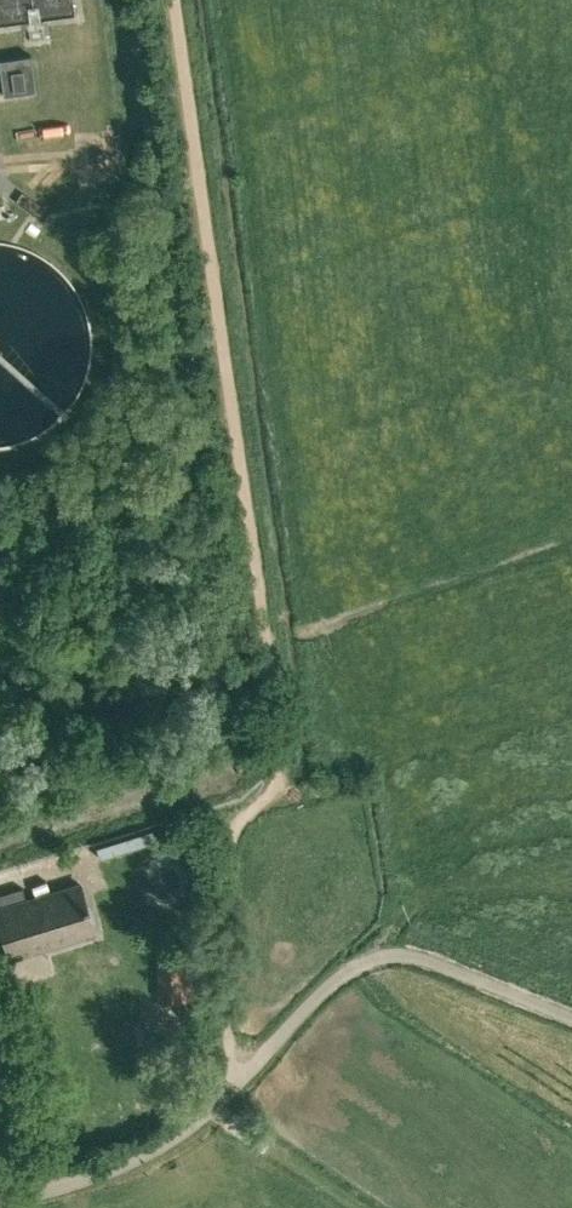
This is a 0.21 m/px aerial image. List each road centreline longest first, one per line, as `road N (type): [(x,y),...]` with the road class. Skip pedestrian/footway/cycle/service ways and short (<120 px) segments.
road 1 (unclassified): [(571,1017),(425,956),(383,954),(339,974),(174,1136),(120,1165),(0,1201)]

